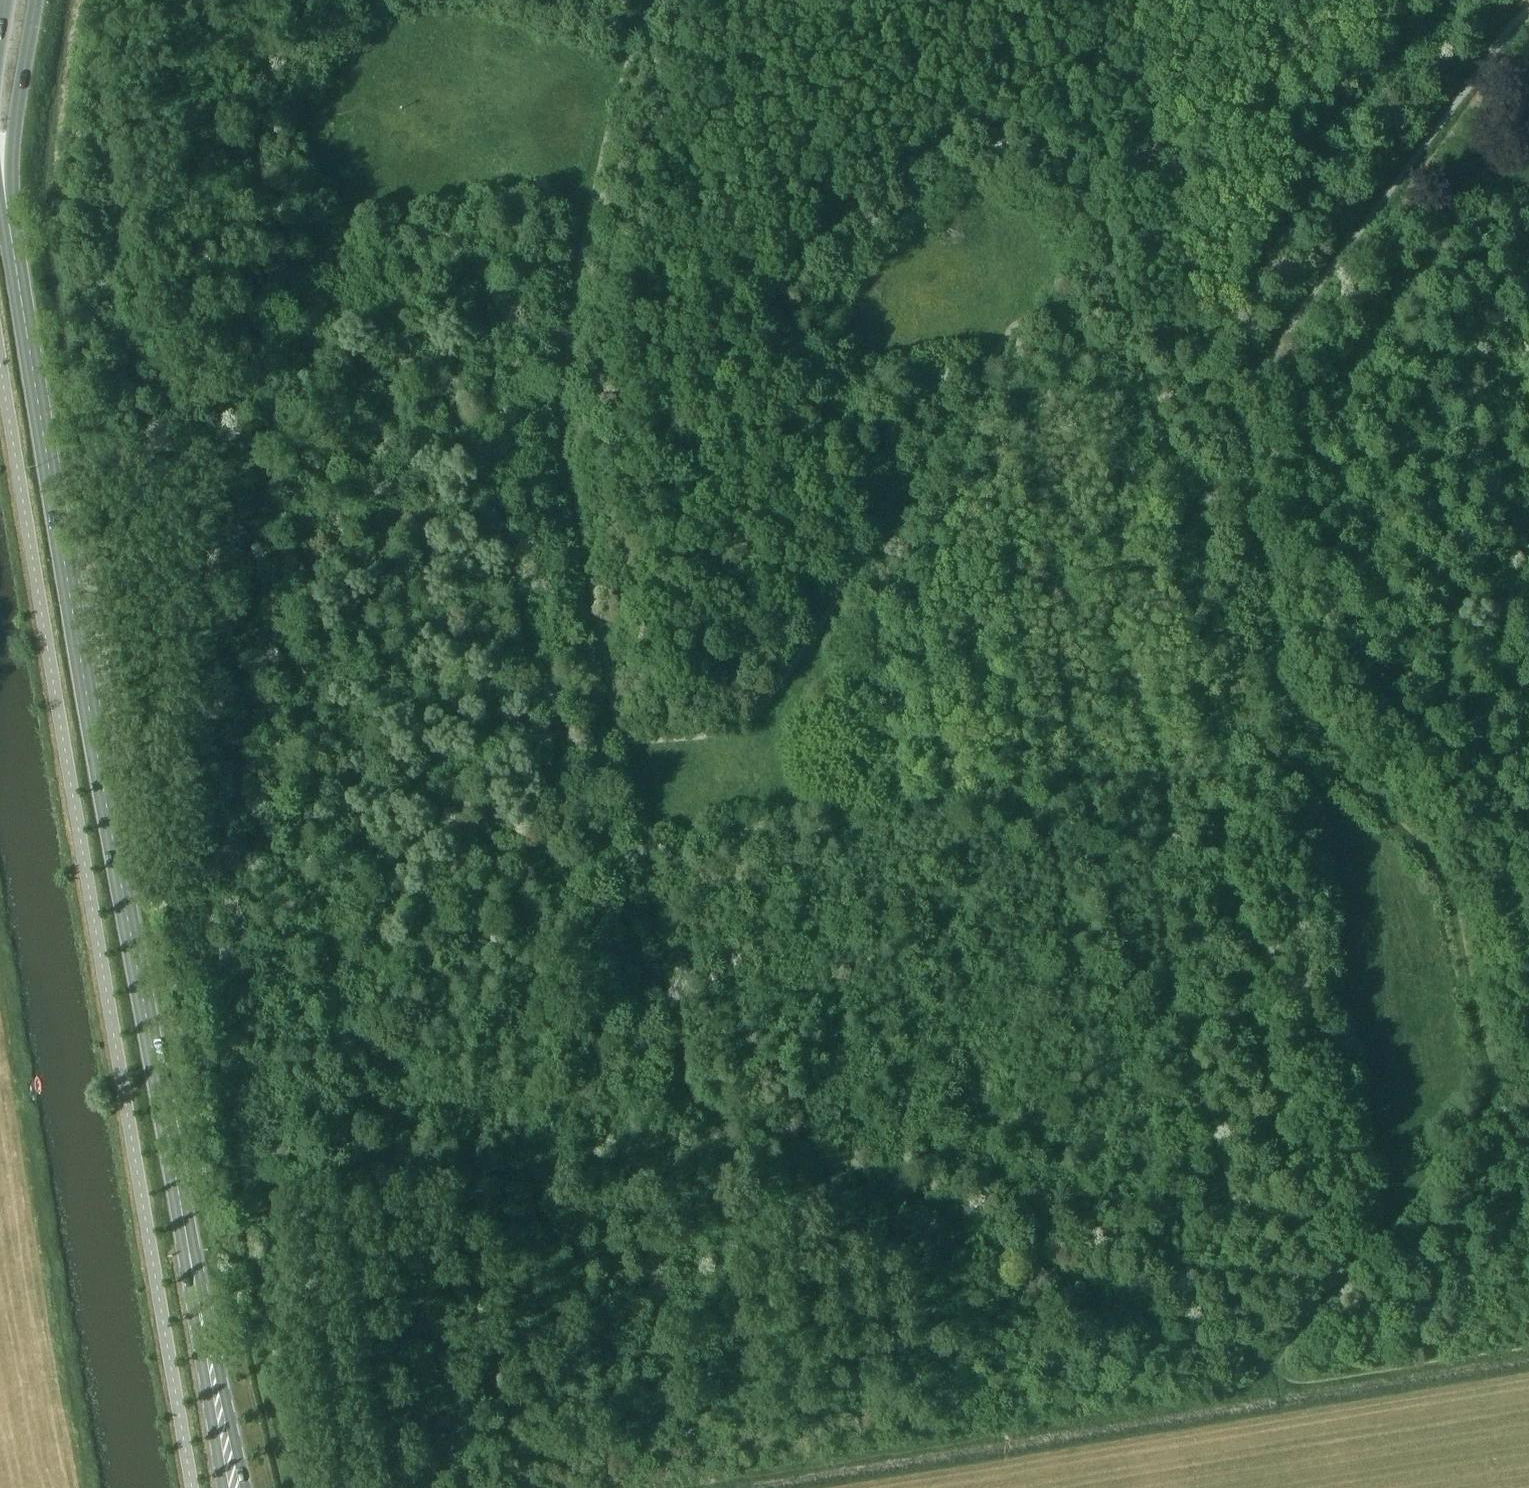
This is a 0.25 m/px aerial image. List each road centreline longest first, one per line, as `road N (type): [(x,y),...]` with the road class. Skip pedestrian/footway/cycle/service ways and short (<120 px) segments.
road 1 (secondary): [(234,1487),(2,180)]
road 2 (secondary): [(2,180),(14,157),(35,0)]

